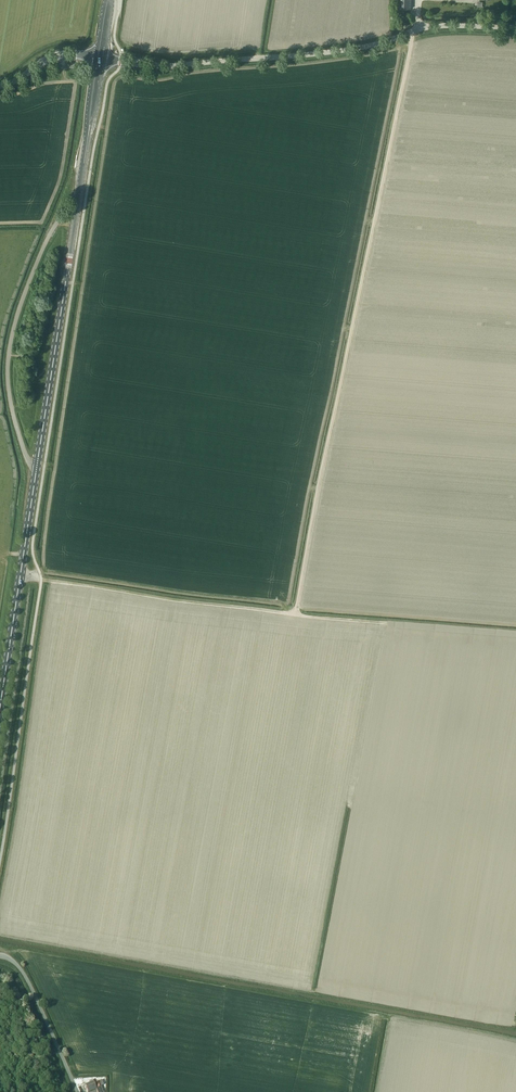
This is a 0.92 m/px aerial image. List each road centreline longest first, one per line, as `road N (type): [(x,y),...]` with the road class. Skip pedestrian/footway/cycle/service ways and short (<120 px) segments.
road 1 (track): [(20,569),(41,580),(295,614),(413,31)]
road 2 (tertiary): [(104,58),(167,66),(296,56),(429,27),(515,27)]
road 3 (unclassified): [(36,469),(10,397),(11,338),(50,232),(76,208)]
road 4 (primary): [(36,469),(76,208)]
road 5 (primary): [(0,704),(36,469)]
road 6 (unclassified): [(78,1091),(27,980),(0,955)]

